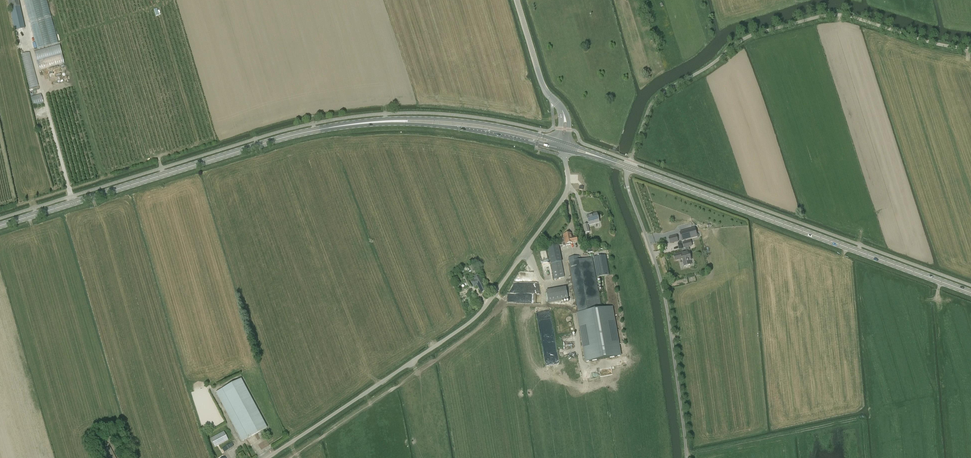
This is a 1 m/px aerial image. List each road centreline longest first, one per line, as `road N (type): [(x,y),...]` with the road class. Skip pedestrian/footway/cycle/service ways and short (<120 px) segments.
road 1 (primary): [(0,226),(237,152),(355,125),(459,123),(564,145)]
road 2 (unclassified): [(267,457),(479,314),(566,194),(564,145)]
road 3 (unclassified): [(629,167),(654,101),(748,37),(832,15),(970,49)]
road 4 (primary): [(970,293),(629,167)]
road 5 (unclassified): [(686,457),(664,296),(627,187),(629,167)]
road 6 (unclassified): [(564,145),(564,115),(542,84),(516,0)]

